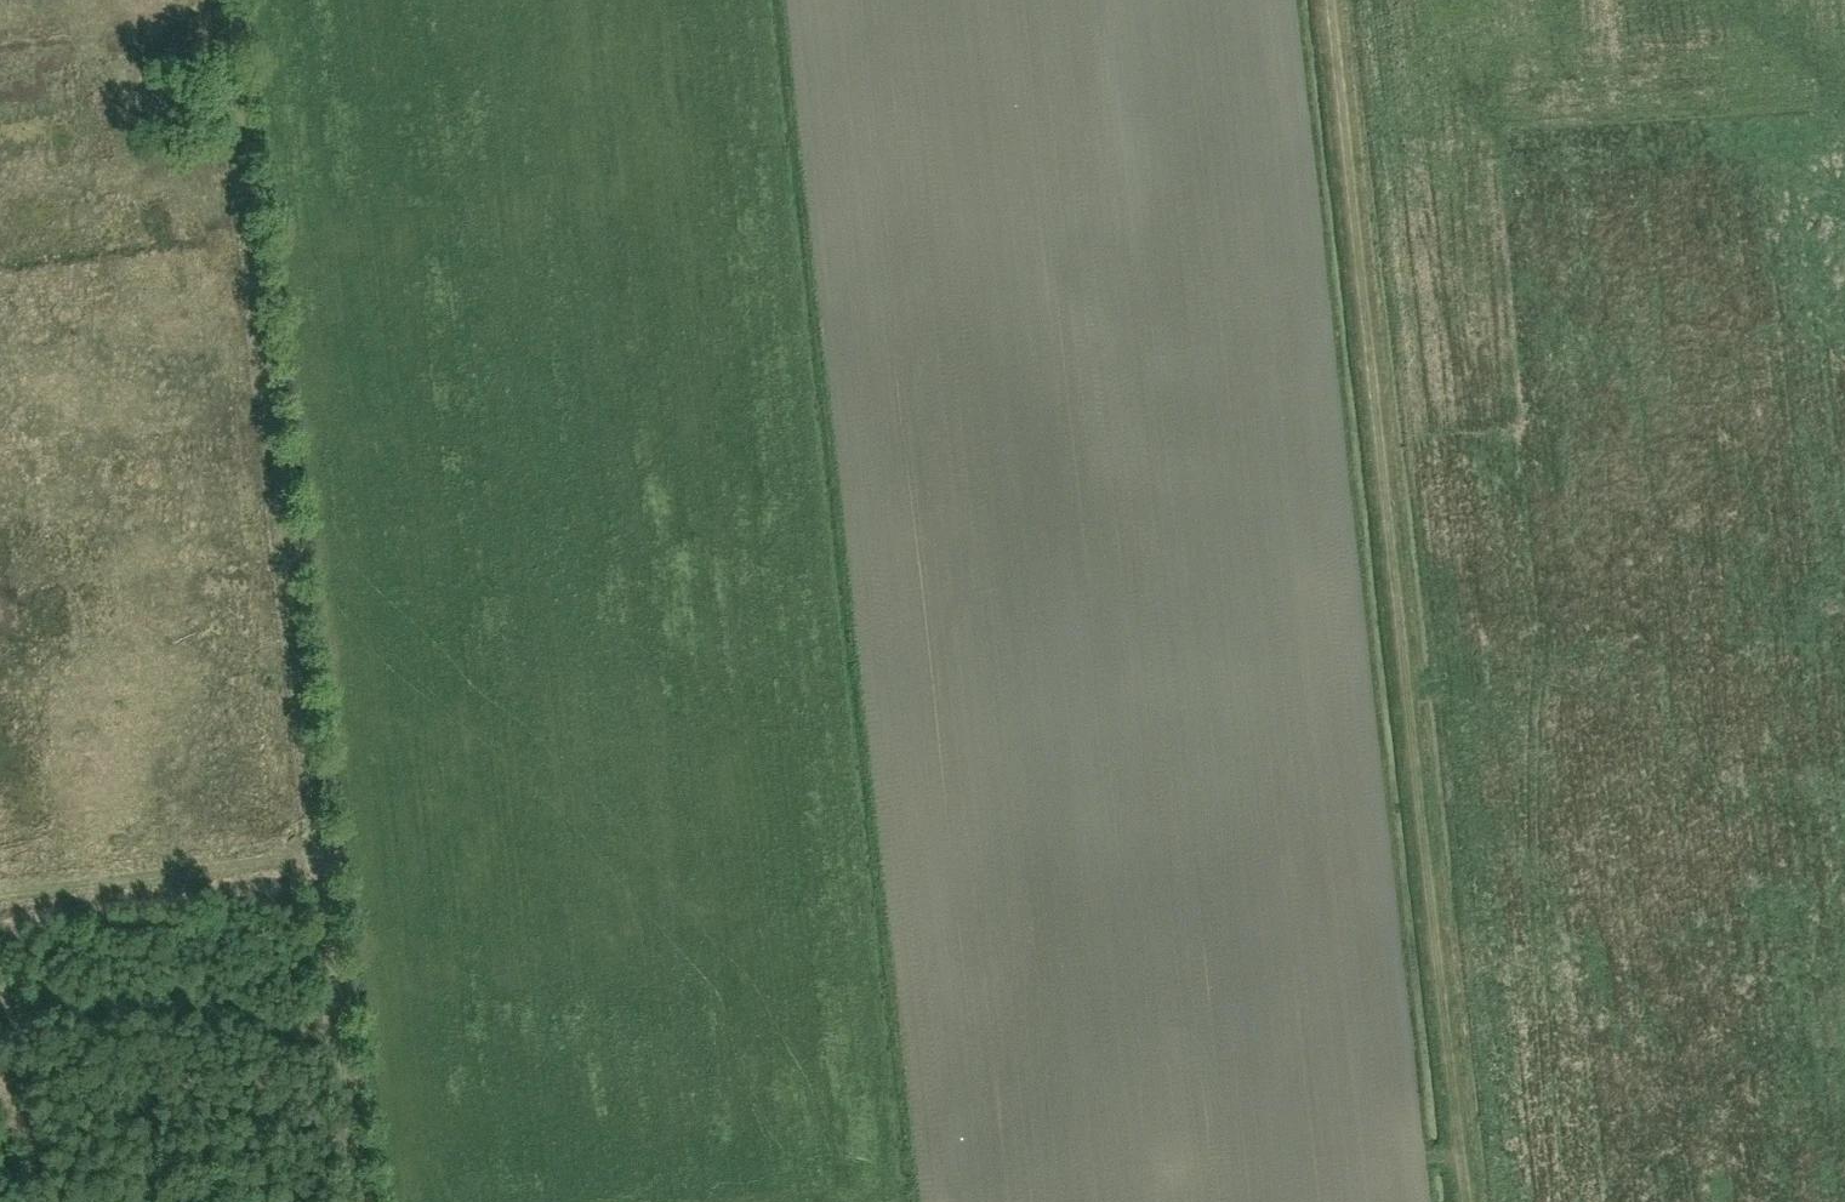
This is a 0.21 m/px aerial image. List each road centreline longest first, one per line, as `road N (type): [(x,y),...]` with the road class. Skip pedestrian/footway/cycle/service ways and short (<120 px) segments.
road 1 (track): [(324,840),(232,0)]
road 2 (track): [(0,889),(246,862),(324,840),(365,1201)]

